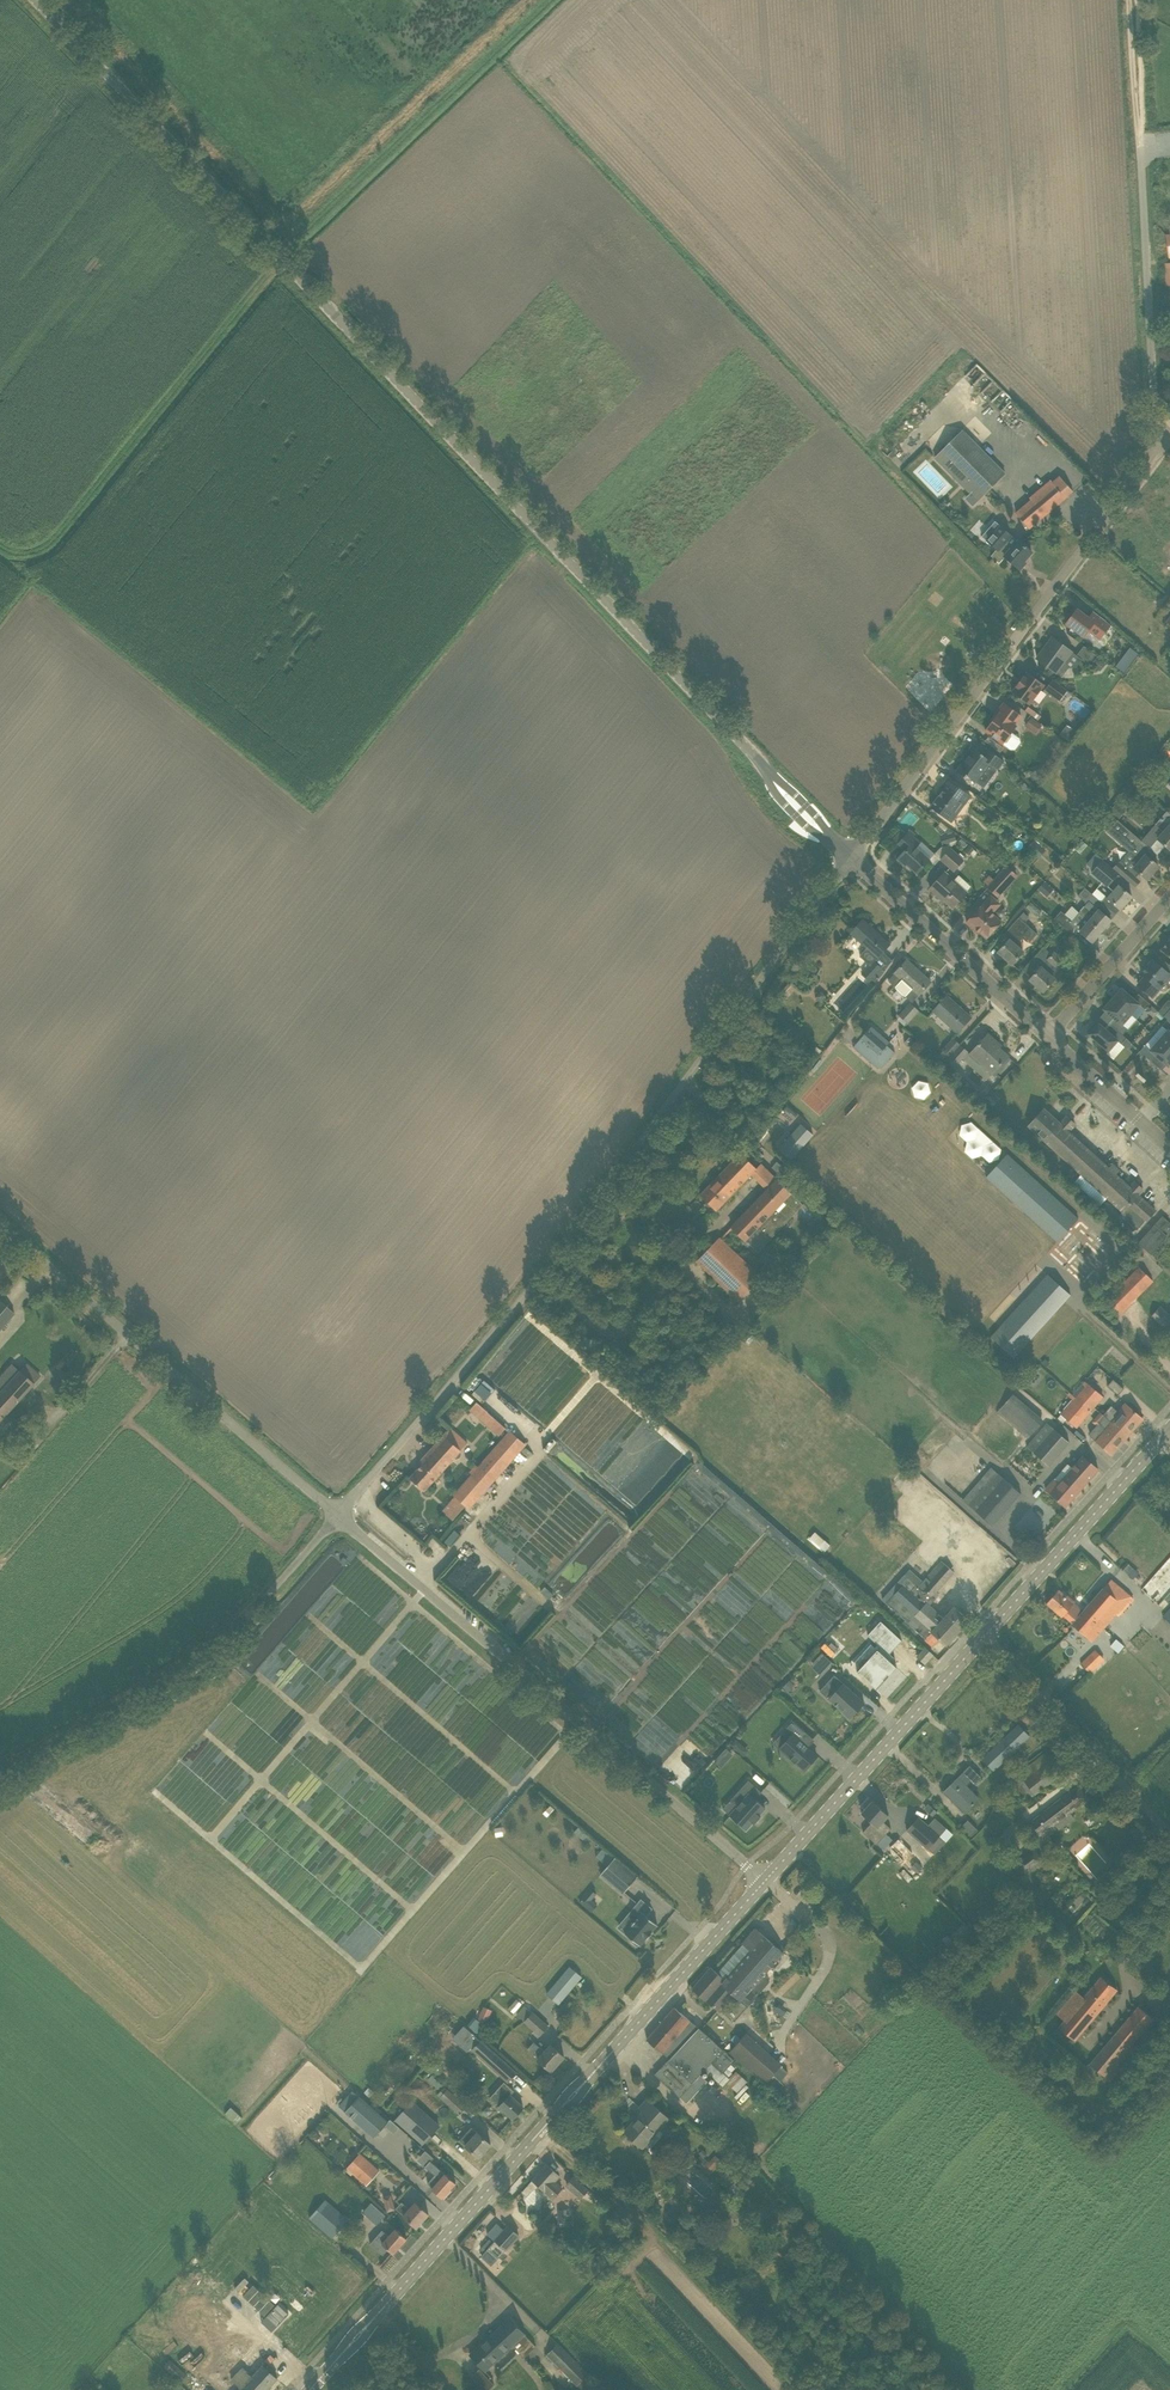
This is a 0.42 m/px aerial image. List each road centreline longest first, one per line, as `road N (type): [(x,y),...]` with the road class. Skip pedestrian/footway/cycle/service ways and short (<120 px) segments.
road 1 (unclassified): [(852,857),(35,0)]
road 2 (residential): [(336,1515),(506,1322),(852,857)]
road 3 (unclassified): [(764,1882),(336,1515)]
road 4 (residential): [(852,857),(1164,435)]
road 5 (unclassified): [(336,1515),(0,1231)]
road 6 (unclassified): [(0,1777),(183,1667),(253,1614),(336,1515)]
road 7 (secondary): [(764,1882),(986,1634)]
road 8 (unclassified): [(1164,435),(1140,138)]
road 9 (secondary): [(373,2318),(561,2108)]
road 10 (secondary): [(986,1634),(1169,1429)]
road 11 (secondary): [(584,2083),(764,1882)]
road 12 (residential): [(1048,1042),(852,857)]
road 13 (unclassified): [(1169,1827),(986,1634)]
road 14 (residential): [(1048,1042),(1169,908)]
road 15 (track): [(1140,138),(1133,0)]
road 16 (residential): [(1137,1127),(1048,1042)]

